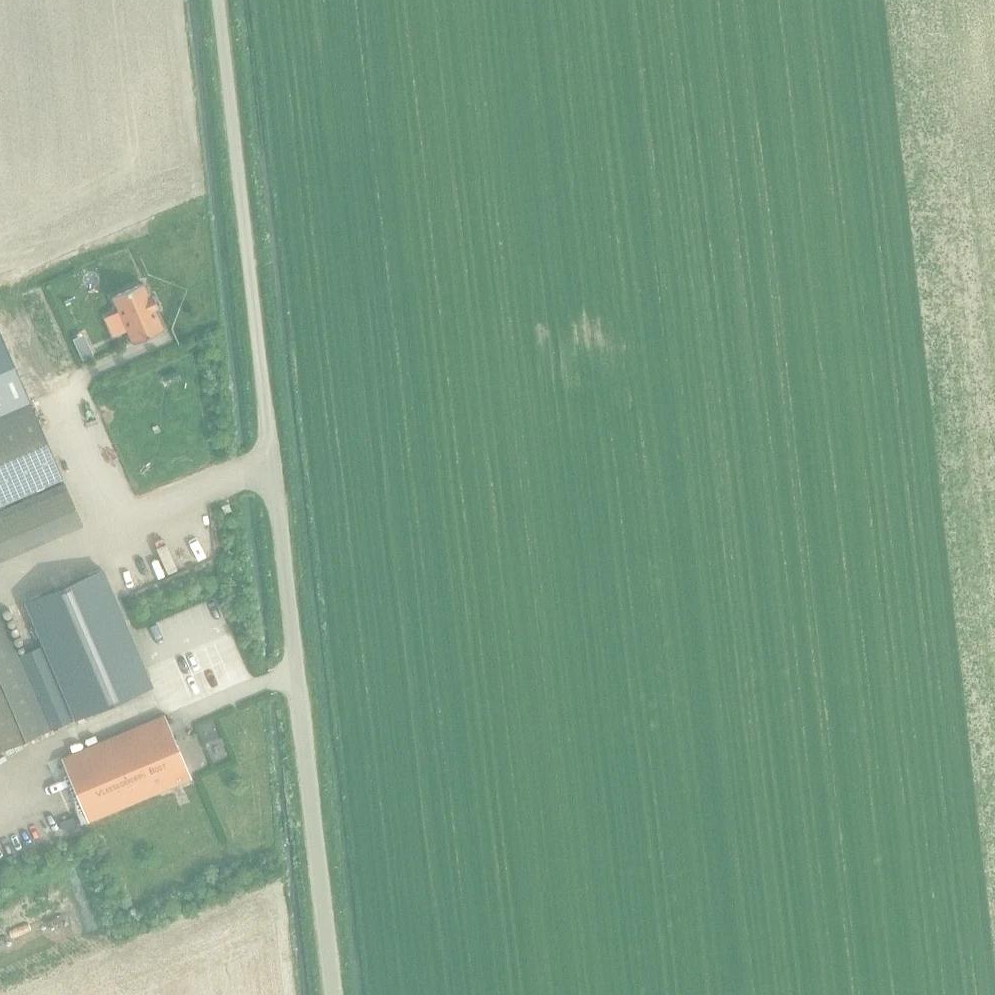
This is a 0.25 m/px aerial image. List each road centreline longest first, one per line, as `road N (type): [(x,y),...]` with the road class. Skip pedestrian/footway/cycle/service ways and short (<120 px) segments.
road 1 (unclassified): [(332,994),(211,0)]

